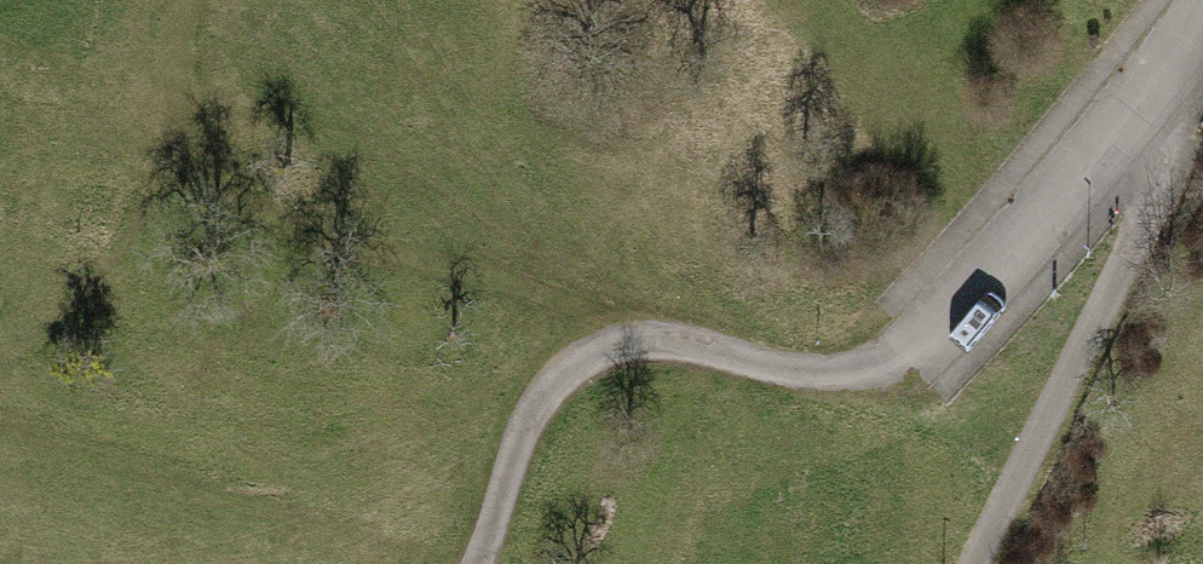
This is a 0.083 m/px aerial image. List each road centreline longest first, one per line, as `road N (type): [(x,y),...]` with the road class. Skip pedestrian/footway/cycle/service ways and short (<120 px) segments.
road 1 (track): [(198,0),(192,20),(253,170),(394,258),(585,303),(639,329)]
road 2 (residential): [(470,563),(533,396),(639,329),(784,375),(856,375),(919,346)]
road 3 (residential): [(1174,34),(1156,208),(986,563)]
road 4 (residential): [(1174,34),(919,346)]

